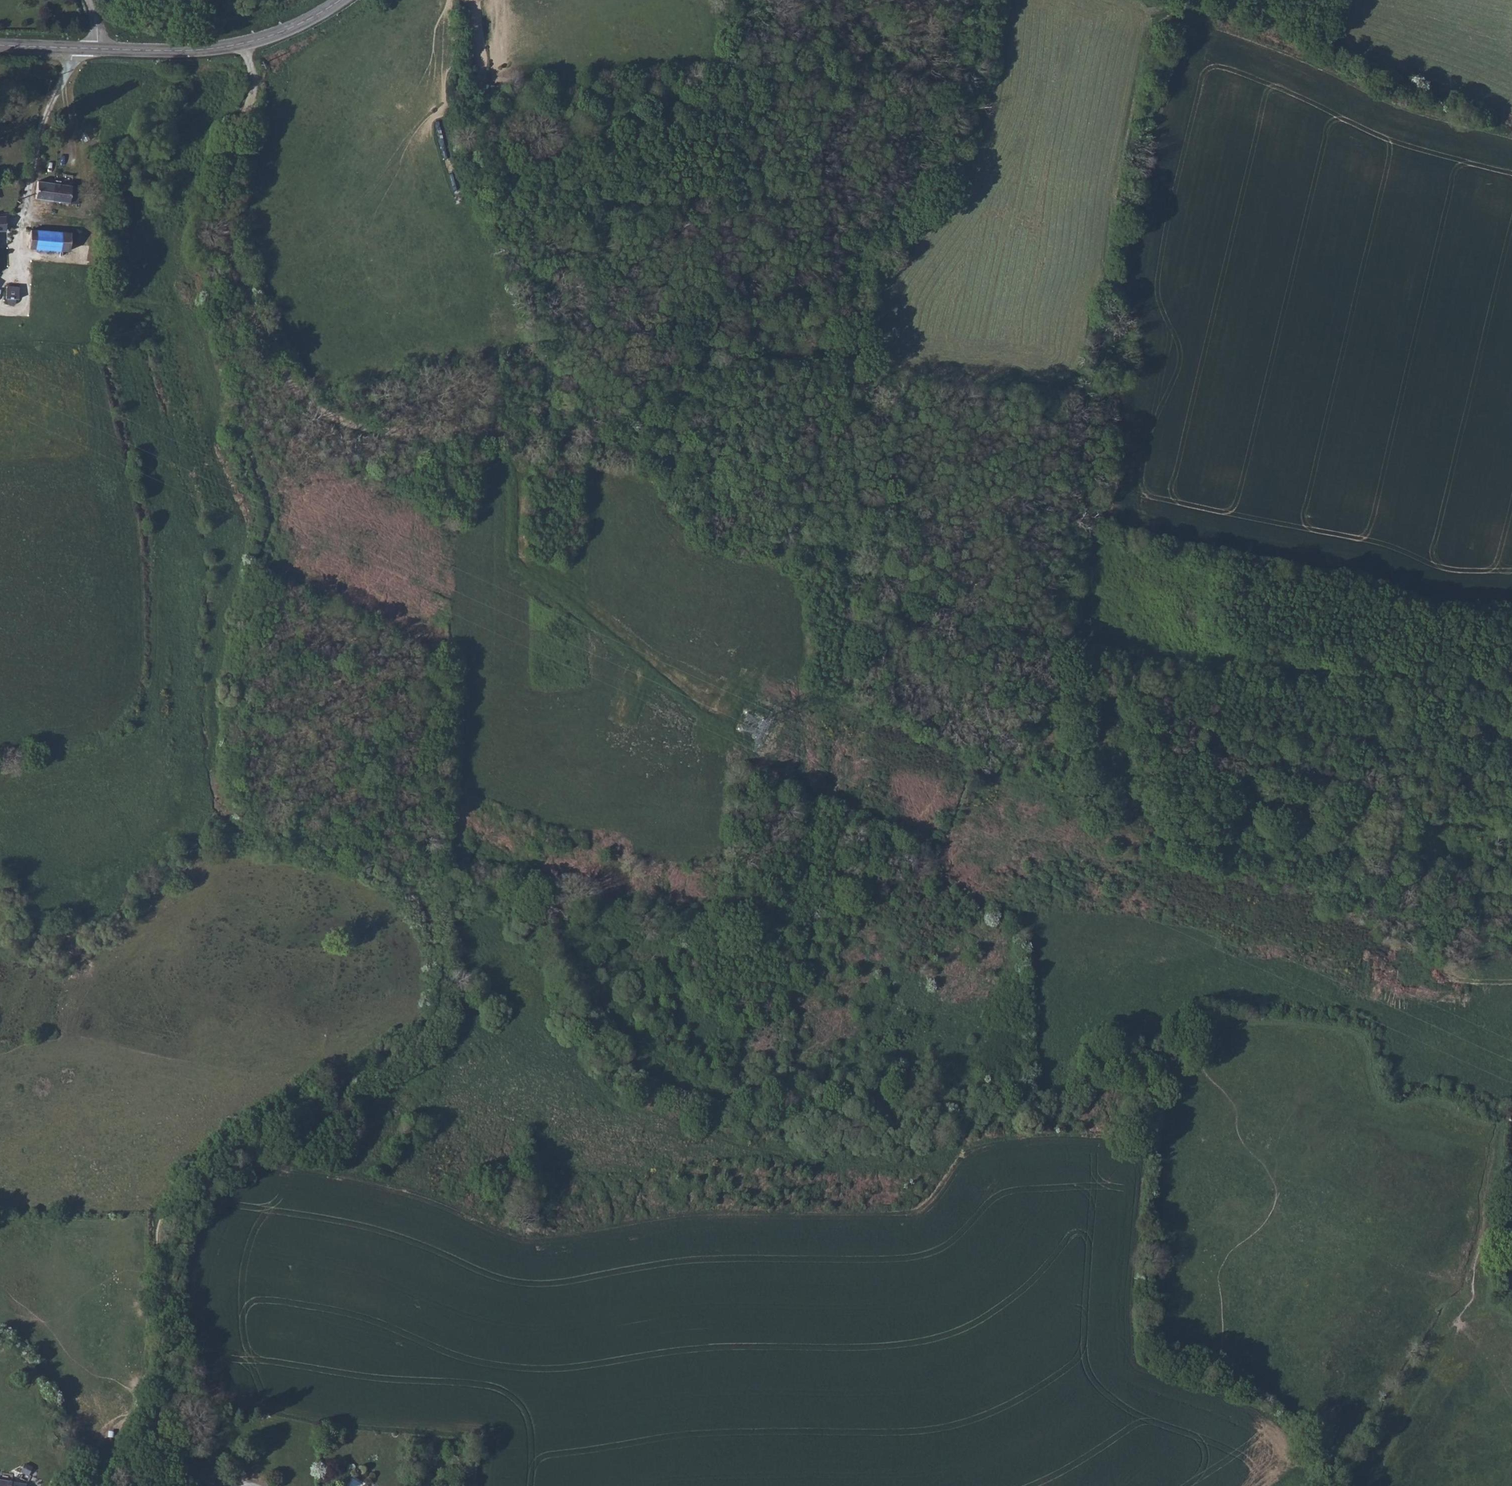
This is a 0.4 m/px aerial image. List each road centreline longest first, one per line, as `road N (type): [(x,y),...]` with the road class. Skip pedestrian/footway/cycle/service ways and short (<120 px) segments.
road 1 (track): [(1191,0),(1330,67),(1511,131)]
road 2 (secondary): [(100,50),(247,45),(340,0)]
road 3 (track): [(221,219),(249,89),(247,45)]

